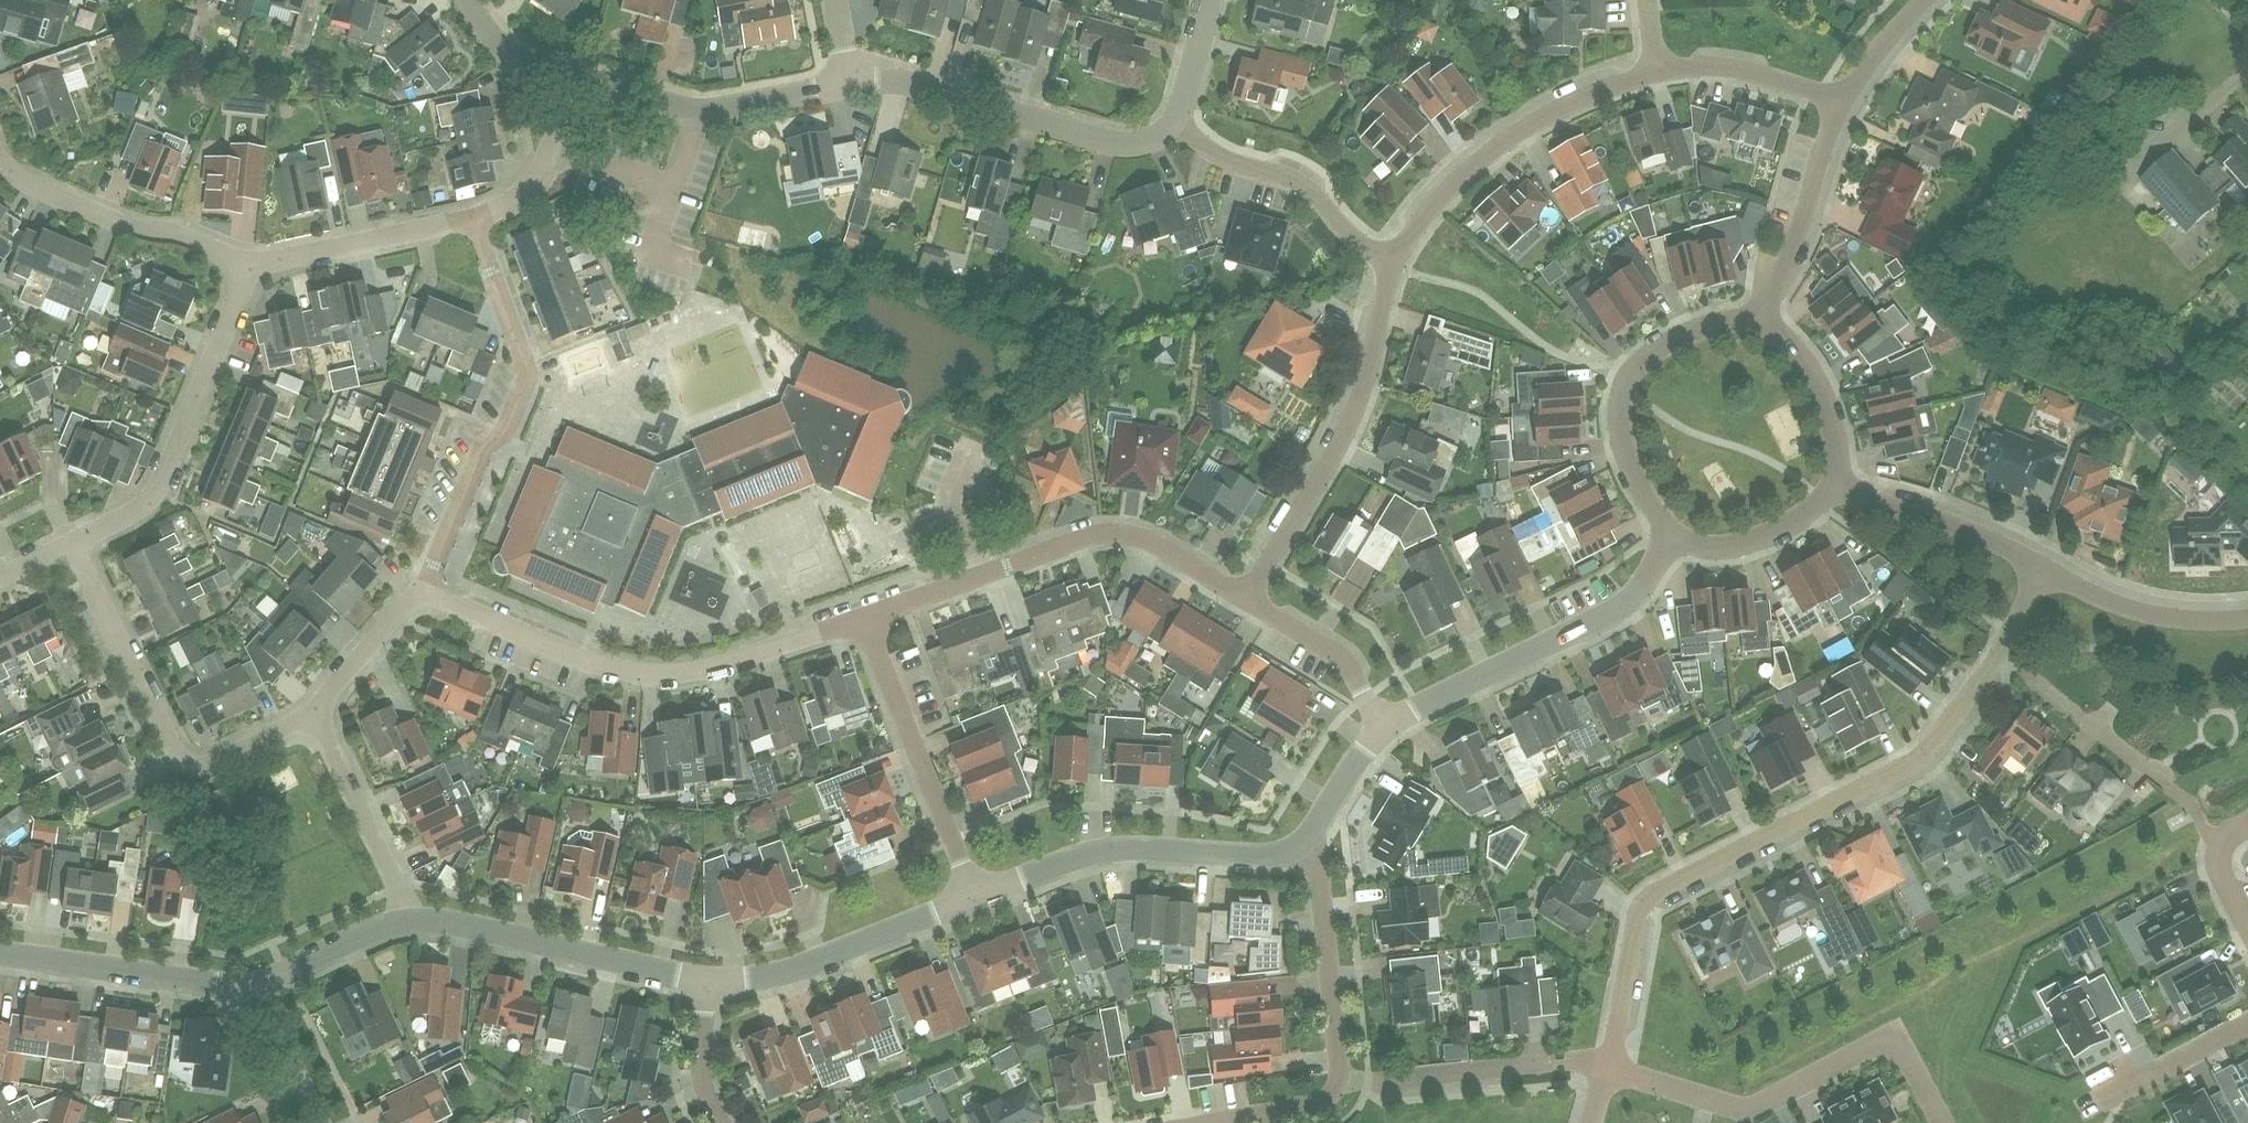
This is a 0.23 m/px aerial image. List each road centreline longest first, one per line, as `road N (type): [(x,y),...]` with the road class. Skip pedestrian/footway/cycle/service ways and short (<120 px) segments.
road 1 (residential): [(1611,1074),(1644,907),(1928,758),(1998,660)]
road 2 (residential): [(417,596),(619,672),(658,675),(730,666),(865,626)]
road 3 (residential): [(865,626),(1095,538),(1155,548),(1246,604)]
road 4 (residential): [(417,596),(477,451),(508,423),(519,390),(519,365),(470,218)]
road 5 (residential): [(1941,1122),(1900,1042),(1747,1113),(1611,1074)]
road 6 (residential): [(79,542),(183,758),(207,766),(230,759),(313,718)]
road 7 (residential): [(1246,604),(1352,424),(1391,275)]
road 8 (residential): [(1676,538),(1615,618),(1390,734)]
road 9 (residential): [(79,542),(131,513),(168,476),(249,257)]
road 10 (residential): [(1391,275),(1450,188),(1499,147),(1580,103),(1657,75)]
road 11 (residential): [(850,85),(917,87),(1113,142),(1141,142),(1177,123)]
road 12 (residential): [(1303,850),(1266,860),(1115,854),(976,903)]
road 13 (residential): [(1758,326),(1692,333),(1634,374),(1625,394),(1626,457),(1676,538)]
road 14 (residential): [(712,990),(460,928),(410,928)]
road 15 (residential): [(976,903),(865,626)]
road 16 (residential): [(571,80),(696,111),(850,85)]
road 17 (residential): [(976,903),(778,978),(712,990)]
road 18 (residential): [(249,257),(40,189),(0,147)]
road 19 (residential): [(1340,1083),(1382,1088),(1580,1068),(1611,1074)]
road 20 (residential): [(1391,275),(1295,181),(1212,158),(1177,123)]
road 21 (residential): [(253,991),(0,957)]
road 22 (residential): [(1303,850),(1318,878),(1340,1083)]
road 23 (residential): [(1758,326),(1795,252),(1840,108)]
road 24 (residential): [(410,928),(385,847),(313,718)]
road 25 (residential): [(2041,572),(2002,547),(1833,489)]
road 26 (residential): [(470,218),(249,257)]
road 27 (residential): [(2247,620),(2190,625),(2127,612),(2041,572)]
road 28 (residential): [(1998,660),(2174,785)]
road 29 (residential): [(1246,604),(1339,660),(1390,734)]
road 30 (residential): [(1833,489),(1833,422),(1821,393),(1786,341),(1758,326)]
road 31 (residential): [(1657,75),(1763,76),(1840,108)]
road 32 (residential): [(571,80),(540,175),(510,206),(470,218)]
road 33 (residential): [(1676,538),(1694,549),(1754,545),(1788,529),(1833,489)]
road 34 (residential): [(410,928),(253,991)]
road 35 (residential): [(313,718),(417,596)]
road 36 (residential): [(2247,1022),(2106,1091)]
road 37 (residential): [(1390,734),(1345,781),(1303,850)]
road 38 (residential): [(317,1122),(253,991)]
road 39 (residential): [(462,0),(497,47),(571,80)]
road 40 (residential): [(1840,108),(1928,0)]
road 41 (residential): [(717,1122),(702,1079),(712,990)]
road 42 (residential): [(1177,123),(1213,0)]
road 43 (residential): [(1340,1083),(1316,1108),(1232,1122)]

